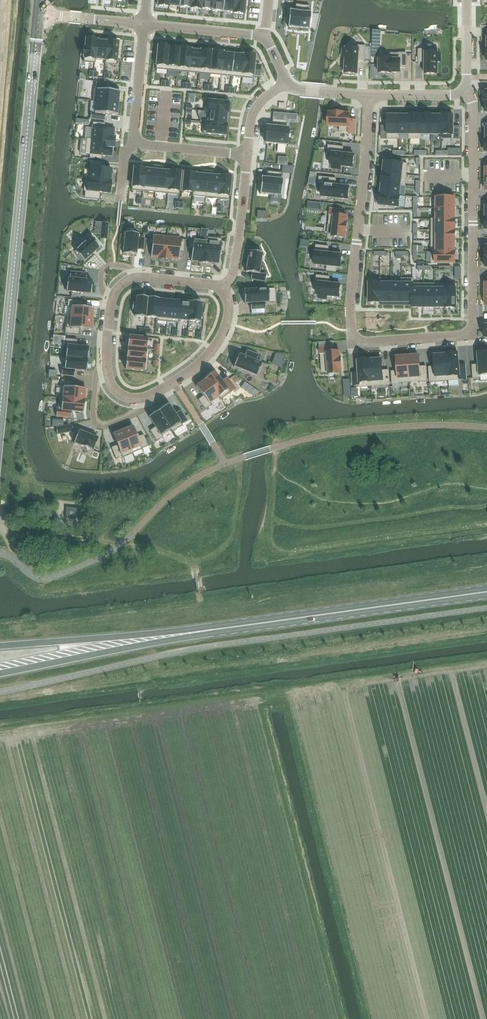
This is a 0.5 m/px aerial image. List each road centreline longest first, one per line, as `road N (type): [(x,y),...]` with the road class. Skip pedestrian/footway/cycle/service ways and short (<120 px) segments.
road 1 (residential): [(466,92),(475,118),(471,328),(463,336),(368,341),(350,332),(350,309),(369,95)]
road 2 (tertiary): [(0,404),(38,14)]
road 3 (residential): [(220,286),(227,321),(213,347),(149,397),(127,397),(109,378),(108,332),(115,295),(141,277)]
road 4 (primary): [(231,627),(486,592)]
road 5 (primary): [(0,673),(231,627)]
road 6 (primary): [(231,627),(0,646)]
road 7 (residential): [(247,155),(233,274),(220,286)]
road 8 (residential): [(143,23),(262,36)]

